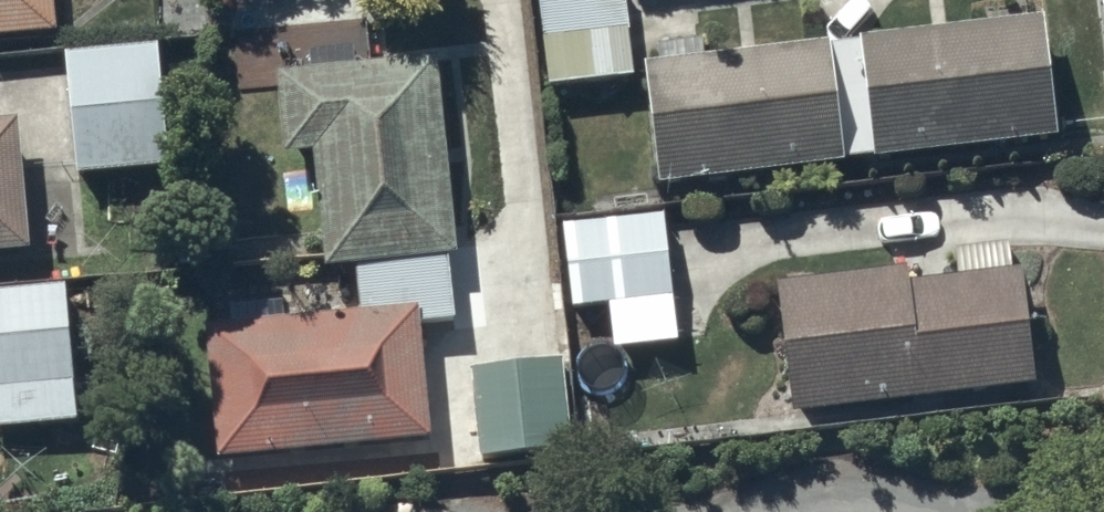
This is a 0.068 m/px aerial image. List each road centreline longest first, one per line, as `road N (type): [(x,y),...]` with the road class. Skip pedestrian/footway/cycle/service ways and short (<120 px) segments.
road 1 (residential): [(499,0),(537,331)]

